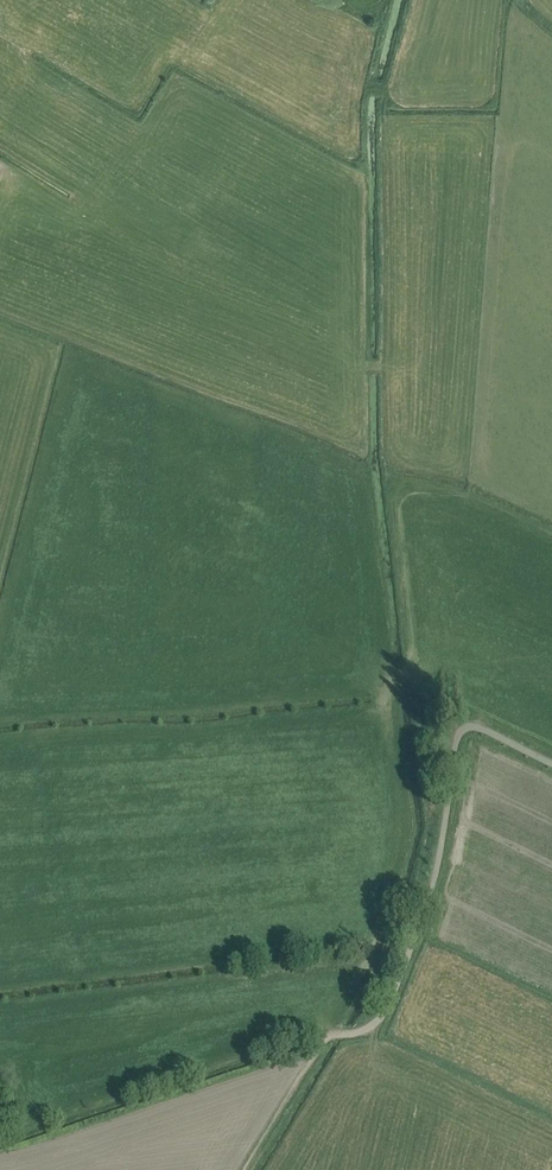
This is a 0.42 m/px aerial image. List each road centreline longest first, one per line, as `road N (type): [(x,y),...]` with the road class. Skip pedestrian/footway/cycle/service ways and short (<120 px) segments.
road 1 (unclassified): [(343,1034),(381,1016),(411,945),(436,872),(461,731),(480,728),(551,763)]

